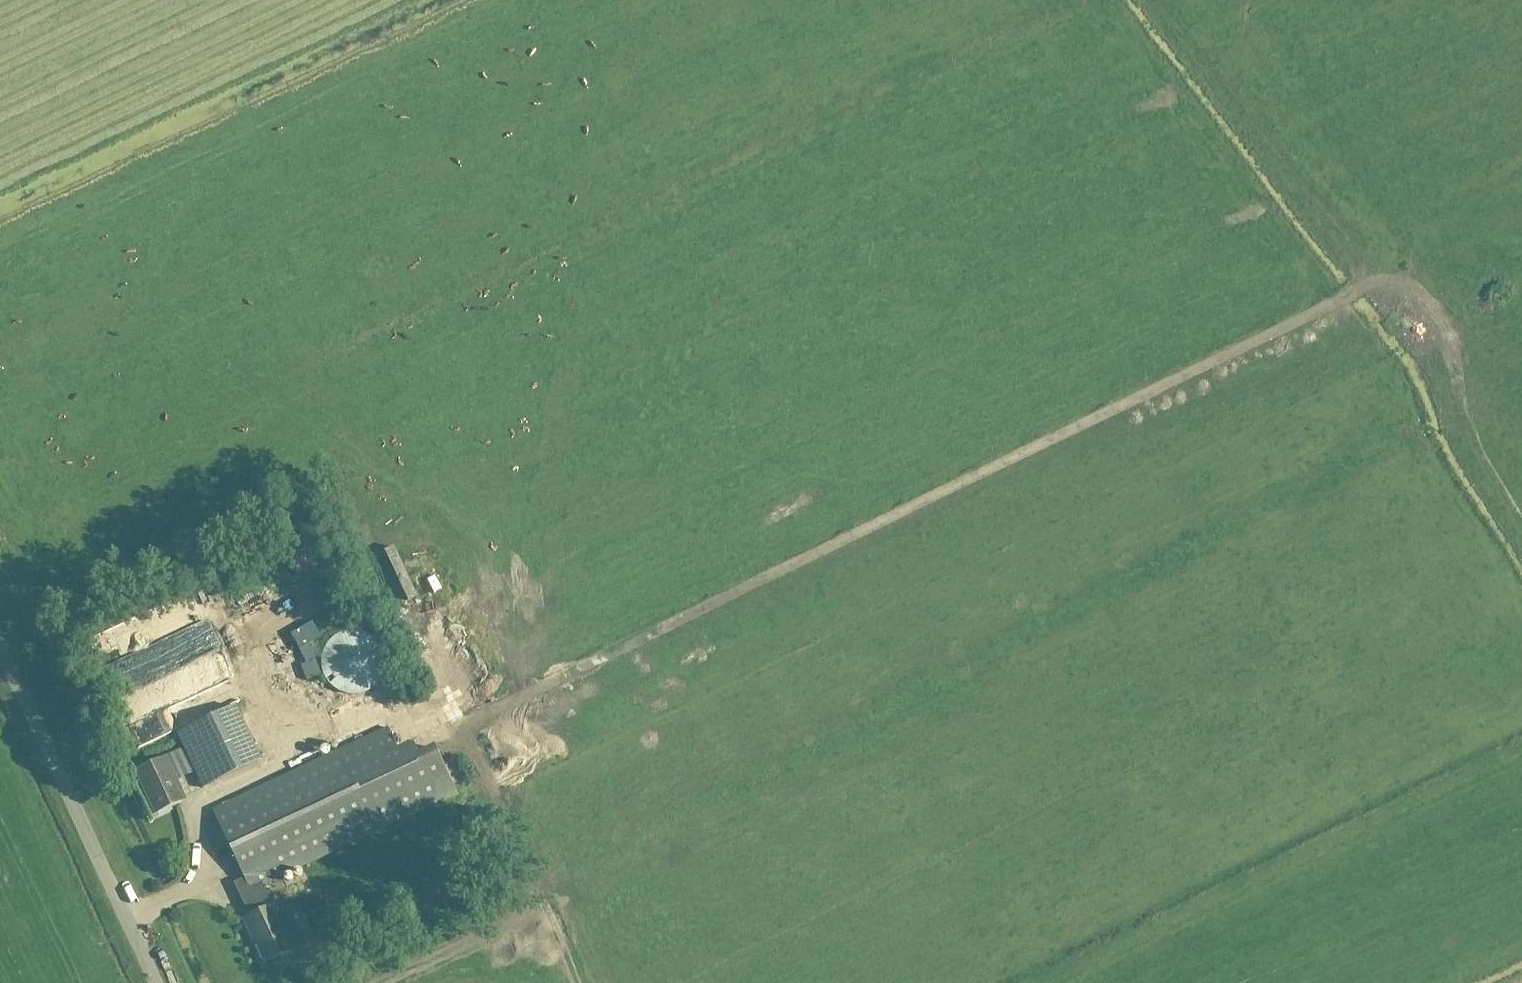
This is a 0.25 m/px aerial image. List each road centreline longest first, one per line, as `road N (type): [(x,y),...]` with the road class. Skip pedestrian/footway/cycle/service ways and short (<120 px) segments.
road 1 (unclassified): [(155,982),(0,649)]

